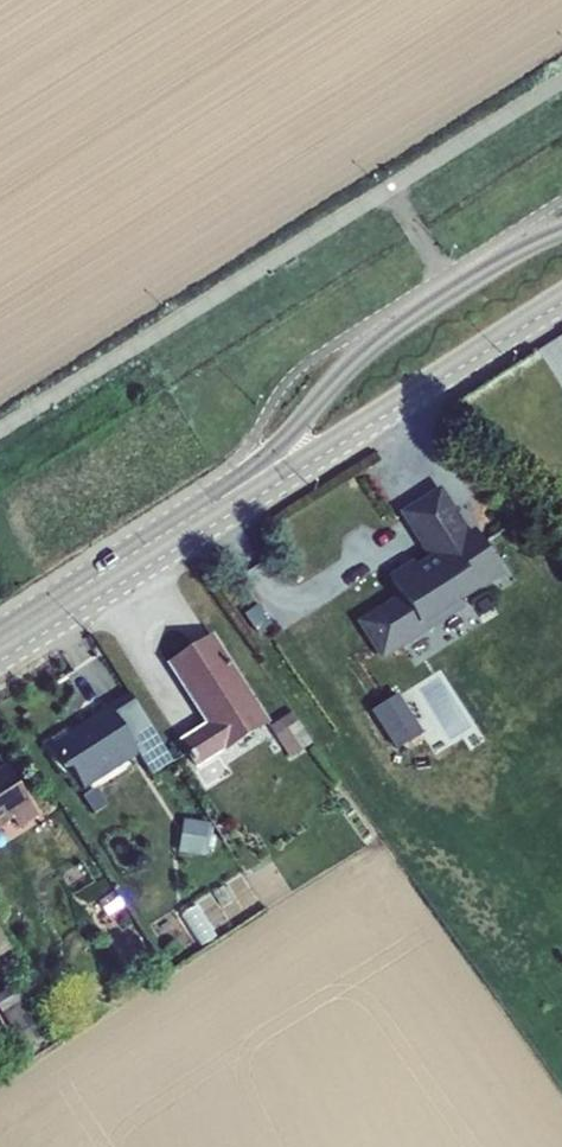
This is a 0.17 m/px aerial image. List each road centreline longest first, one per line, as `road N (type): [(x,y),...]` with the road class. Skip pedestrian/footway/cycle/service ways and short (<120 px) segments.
road 1 (secondary): [(561,229),(375,344),(224,497)]
road 2 (secondary): [(224,497),(561,289)]
road 3 (secondary): [(0,639),(224,497)]

